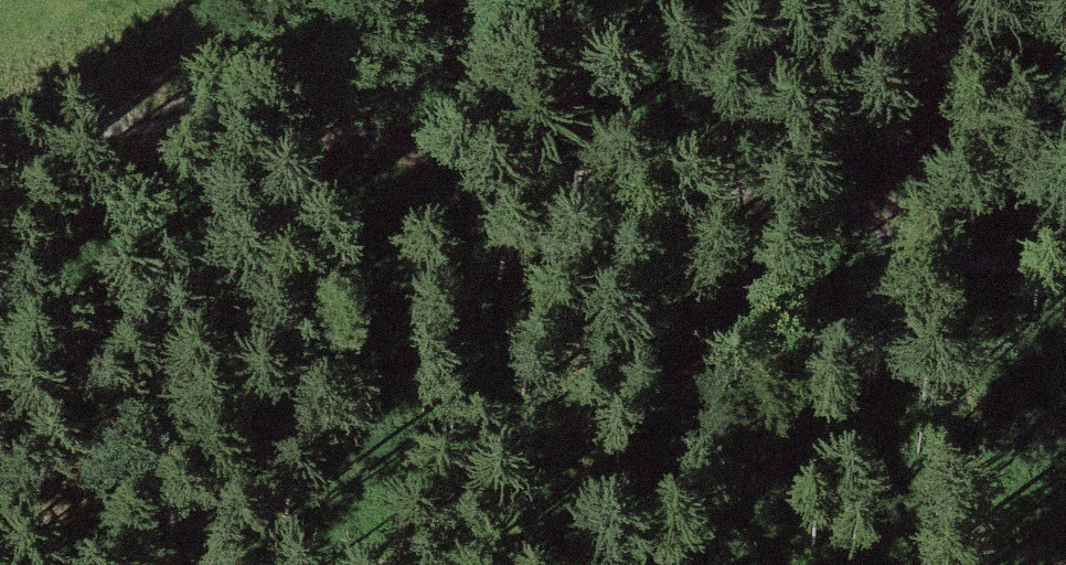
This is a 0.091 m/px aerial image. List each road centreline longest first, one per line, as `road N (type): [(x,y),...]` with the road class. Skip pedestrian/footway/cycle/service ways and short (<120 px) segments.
road 1 (track): [(1065,225),(866,231),(656,183),(330,129),(194,31)]
road 2 (track): [(680,564),(866,231),(946,0)]
road 3 (track): [(0,114),(194,31),(312,0)]

